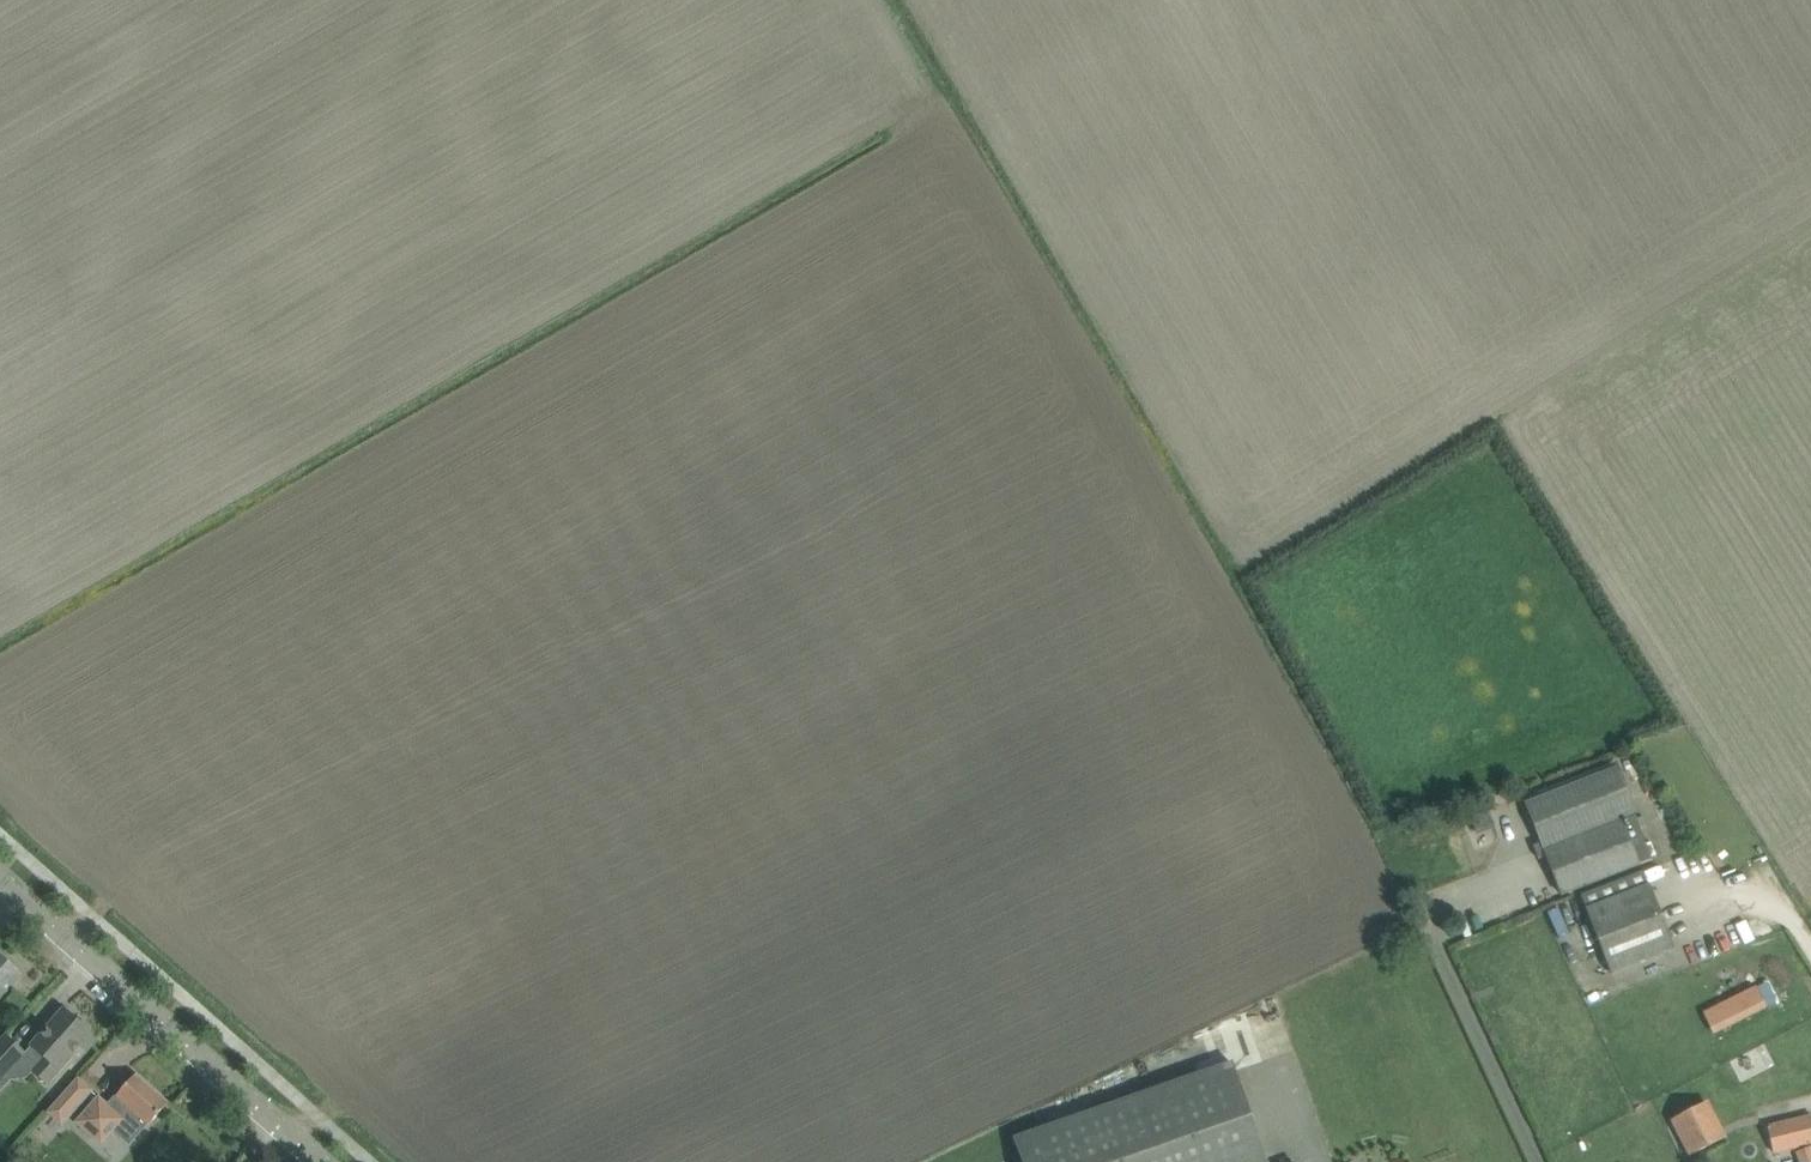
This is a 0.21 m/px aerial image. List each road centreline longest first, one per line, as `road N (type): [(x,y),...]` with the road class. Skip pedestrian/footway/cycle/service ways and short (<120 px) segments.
road 1 (tertiary): [(316,1161),(0,881)]

